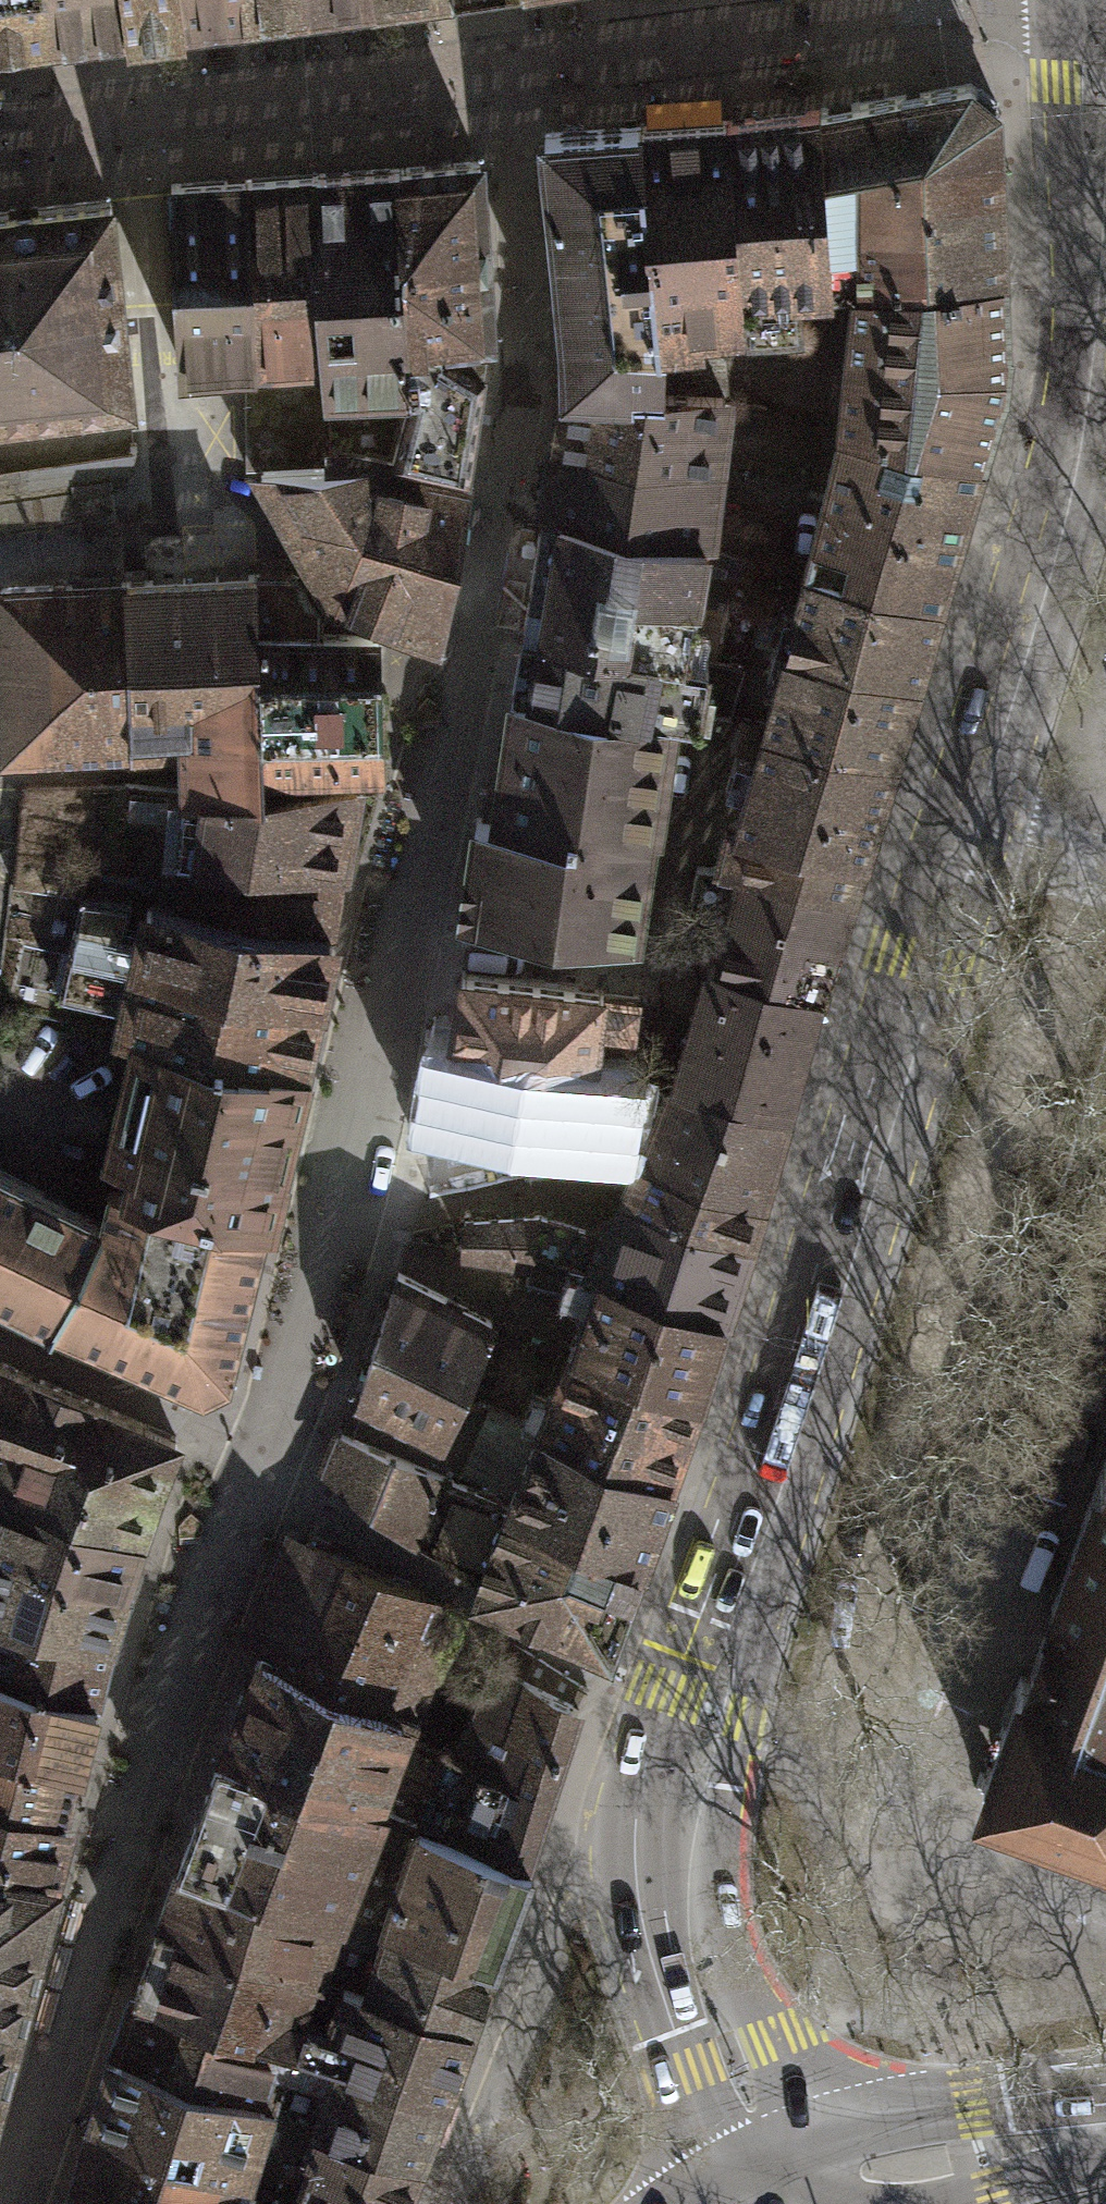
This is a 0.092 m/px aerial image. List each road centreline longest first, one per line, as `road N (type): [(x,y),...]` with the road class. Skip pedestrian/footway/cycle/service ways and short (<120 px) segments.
road 1 (primary): [(752,1574),(973,820),(1069,455),(1104,0)]
road 2 (primary): [(752,1574),(691,1633),(645,1752),(633,1853),(673,2032),(735,2190)]
road 3 (primary): [(824,2157),(747,1993),(729,1942),(720,1880),(762,1645),(752,1574)]
road 4 (primary): [(1105,2089),(969,2110),(824,2157)]
road 5 (primary): [(931,2203),(1105,2162)]

